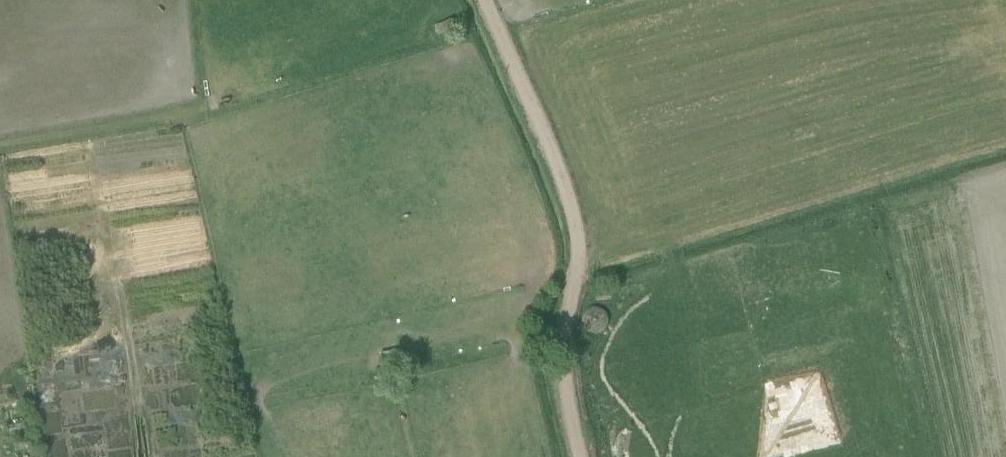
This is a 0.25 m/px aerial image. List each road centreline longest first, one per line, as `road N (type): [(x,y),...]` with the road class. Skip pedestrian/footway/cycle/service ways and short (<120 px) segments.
road 1 (track): [(579,456),(561,358),(581,250),(575,206),(488,0)]

